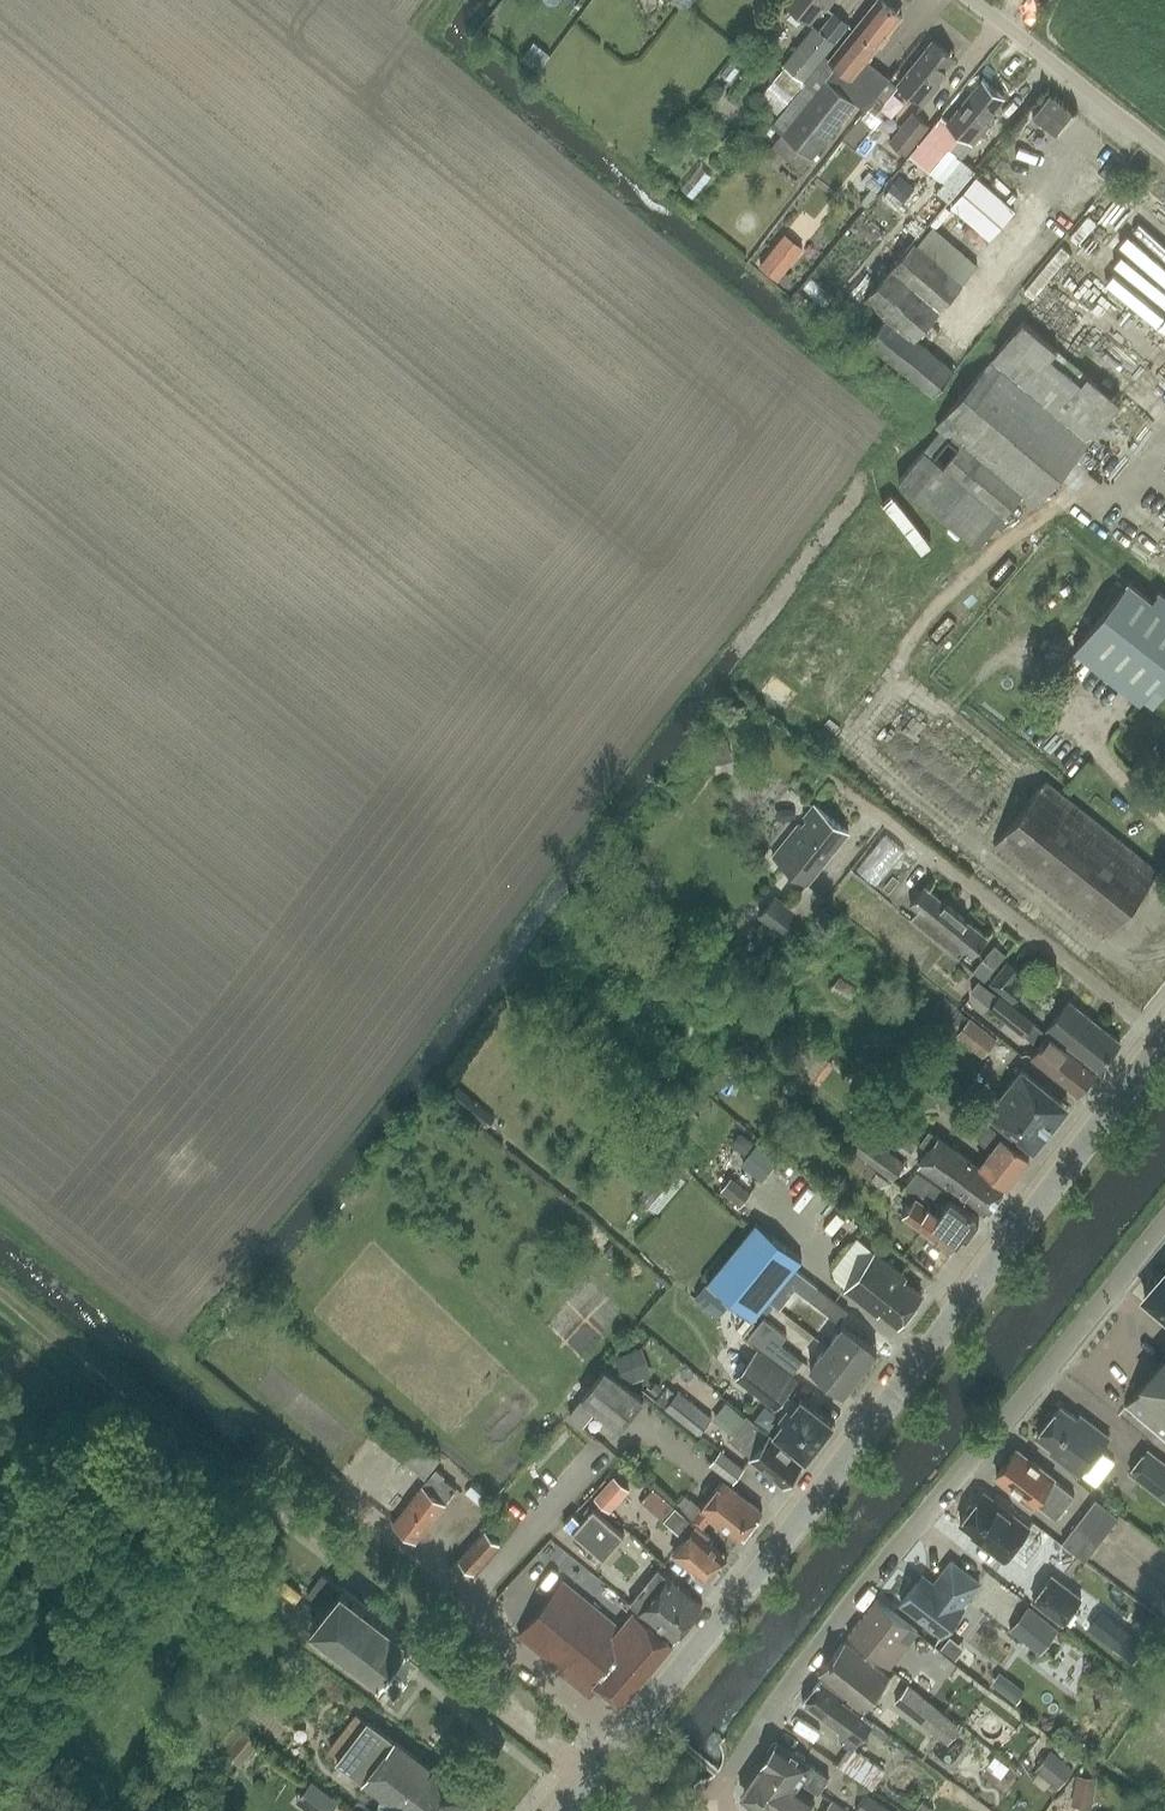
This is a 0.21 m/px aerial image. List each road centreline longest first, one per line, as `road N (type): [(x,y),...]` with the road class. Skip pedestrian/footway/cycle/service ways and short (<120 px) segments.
road 1 (tertiary): [(626,1740),(1164,1060)]
road 2 (unclassified): [(706,1808),(788,1688),(1164,1219)]
road 3 (unclassified): [(626,1740),(342,1494)]
road 4 (unclassified): [(1164,1040),(887,820)]
road 5 (unclassified): [(1164,150),(980,0)]

